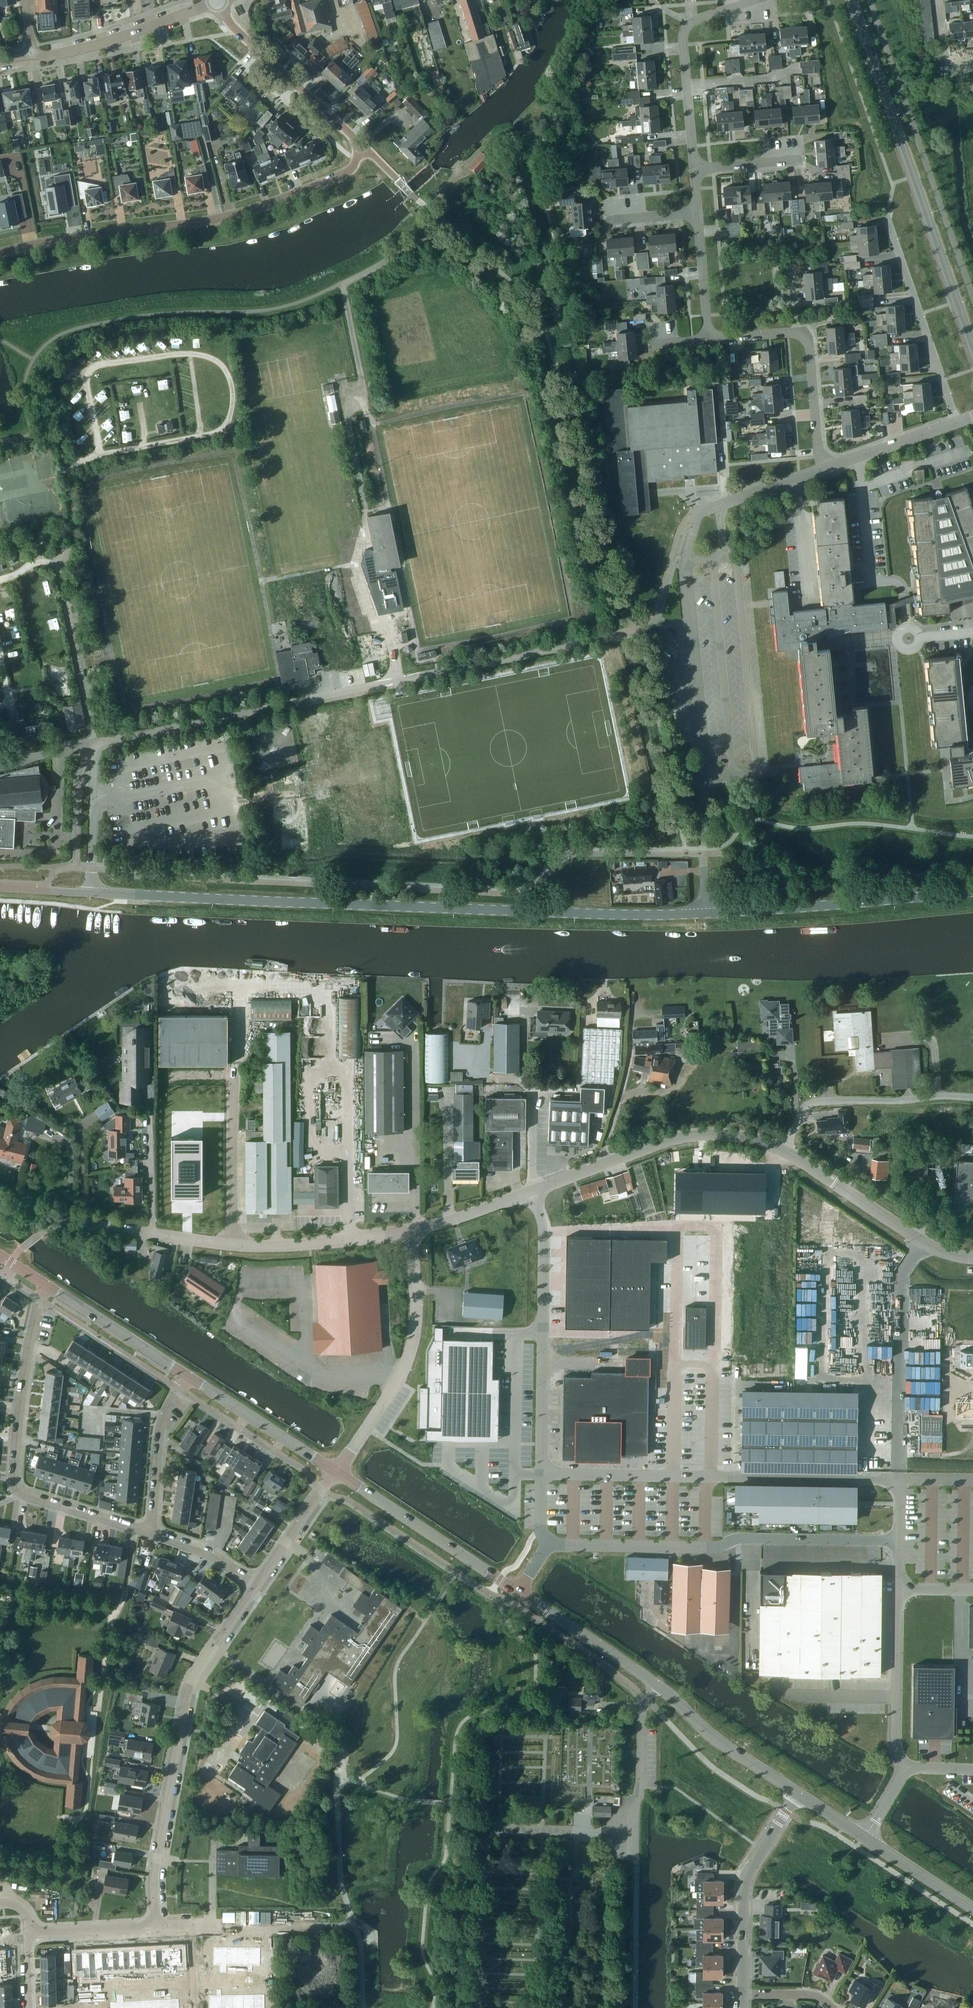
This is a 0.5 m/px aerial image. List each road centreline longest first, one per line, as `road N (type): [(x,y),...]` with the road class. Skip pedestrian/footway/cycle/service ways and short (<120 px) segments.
road 1 (unclassified): [(0,886),(655,914),(972,891)]
road 2 (residential): [(358,164),(251,213),(0,257)]
road 3 (tertiary): [(972,350),(853,0)]
road 4 (residential): [(155,1926),(153,1878),(189,1692),(255,1584)]
road 5 (unclassified): [(541,1474),(899,1479)]
road 6 (residential): [(151,1533),(30,1496),(15,1483),(24,1379),(47,1286)]
road 7 (unclassified): [(534,1191),(544,1231),(541,1474)]
road 8 (unclassified): [(336,1471),(407,1360),(416,1318),(411,1230)]
road 9 (unclassified): [(534,1191),(696,1134),(734,1135),(782,1151)]
road 10 (unclassified): [(972,1259),(935,1250),(782,1151)]
road 11 (residential): [(694,168),(684,34),(690,23),(758,0)]
road 12 (tertiary): [(518,1592),(336,1471)]
road 13 (residential): [(957,423),(887,217)]
road 14 (residential): [(782,1151),(809,1104),(972,1099)]
road 15 (residential): [(742,1995),(744,1883),(797,1793)]
road 16 (residential): [(363,149),(236,33),(216,2)]
road 17 (residential): [(31,54),(96,45),(216,2)]
road 18 (unclassified): [(711,1547),(745,1538),(899,1541)]
road 19 (unclassified): [(899,1589),(895,1742),(906,1768)]
road 20 (unclassified): [(234,1245),(237,1066)]
road 21 (tertiary): [(797,1793),(711,1735),(656,1685)]
road 22 (unclassified): [(234,1245),(411,1230)]
road 23 (tertiary): [(336,1471),(187,1376)]
road 24 (residential): [(633,1854),(641,1718),(656,1685)]
road 25 (tertiary): [(187,1376),(47,1286)]
road 26 (tertiary): [(656,1685),(518,1592)]
road 27 (residential): [(151,1533),(160,1432),(187,1376)]
road 28 (unclassified): [(711,1547),(550,1541)]
road 29 (residential): [(796,331),(808,339),(824,468)]
road 30 (residential): [(255,1584),(336,1471)]
road 31 (residential): [(698,511),(824,468)]
road 32 (unclassified): [(411,1230),(534,1191)]
road 33 (tertiary): [(972,1908),(866,1837)]
road 34 (residential): [(28,1935),(155,1926)]
road 35 (residential): [(870,582),(858,456)]
road 36 (residential): [(708,340),(697,215)]
road 37 (residential): [(152,1235),(151,1114)]

